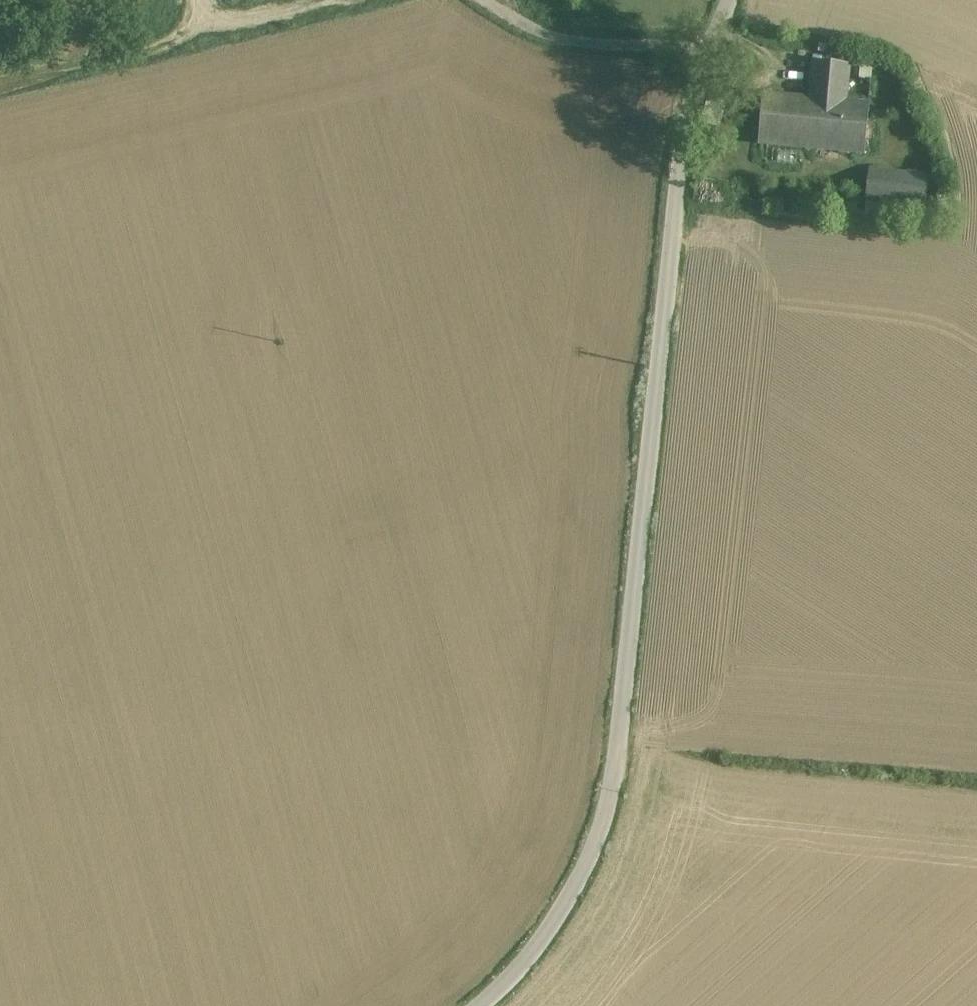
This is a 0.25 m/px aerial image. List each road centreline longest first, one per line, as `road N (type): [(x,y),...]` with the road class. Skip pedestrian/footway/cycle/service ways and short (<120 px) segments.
road 1 (unclassified): [(727,0),(691,97),(674,205),(608,808),(581,876),(536,953),(480,1005)]

